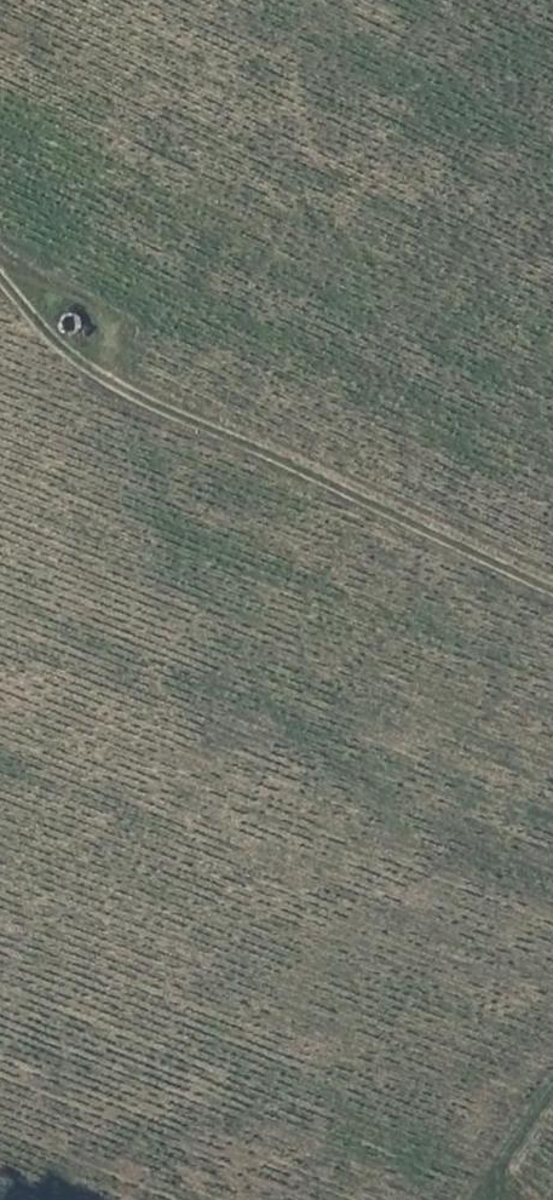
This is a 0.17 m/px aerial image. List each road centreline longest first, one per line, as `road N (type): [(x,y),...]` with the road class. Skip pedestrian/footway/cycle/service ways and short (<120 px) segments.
road 1 (track): [(0,292),(43,340),(126,403),(552,601)]
road 2 (track): [(552,1084),(495,1167),(512,1199)]

